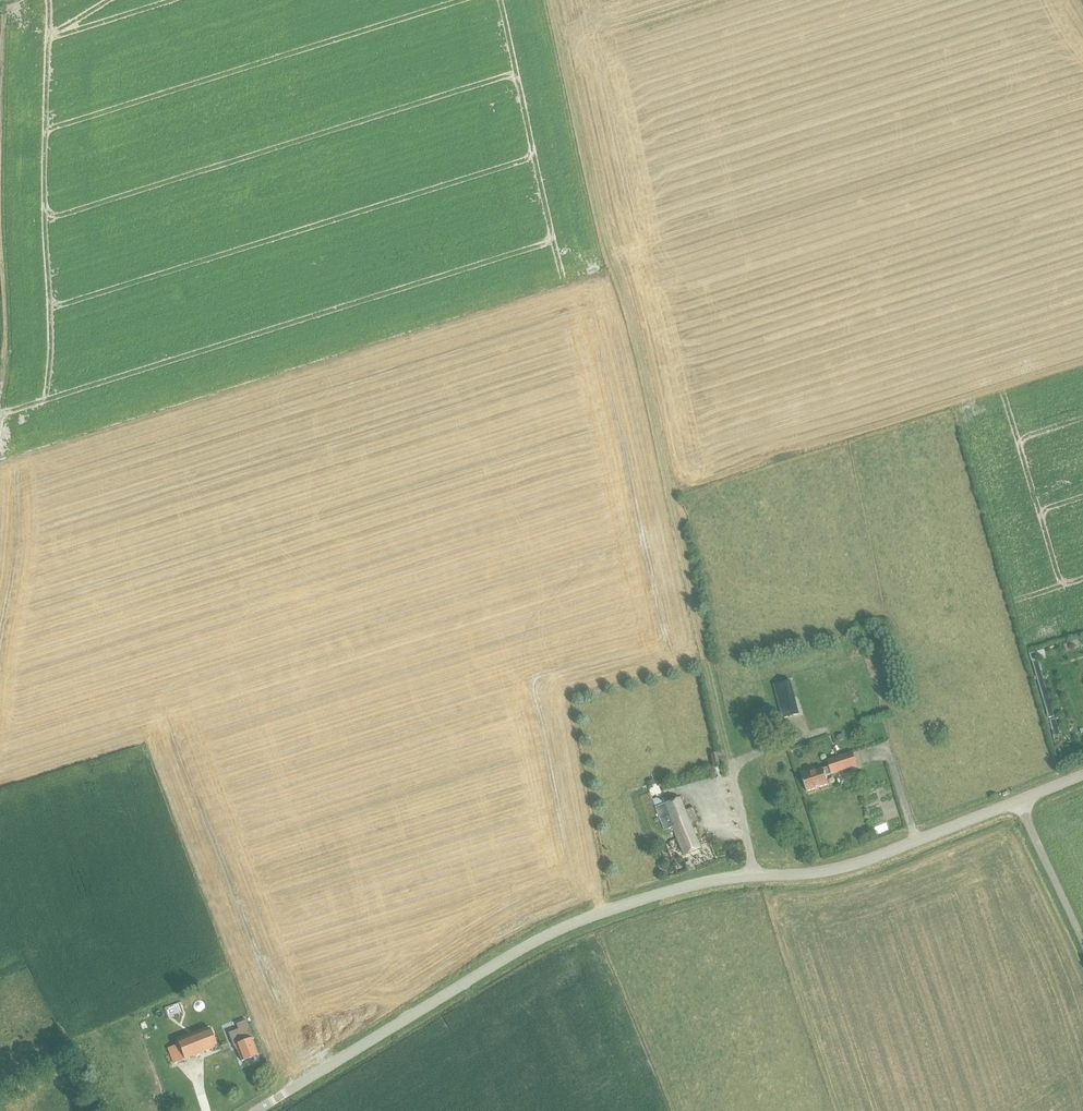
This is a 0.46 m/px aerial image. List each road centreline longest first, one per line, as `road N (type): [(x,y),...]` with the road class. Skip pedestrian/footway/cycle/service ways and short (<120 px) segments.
road 1 (tertiary): [(259,1110),(552,936),(653,899),(752,876),(818,875),(1019,805)]
road 2 (unclassified): [(1082,942),(1019,805)]

